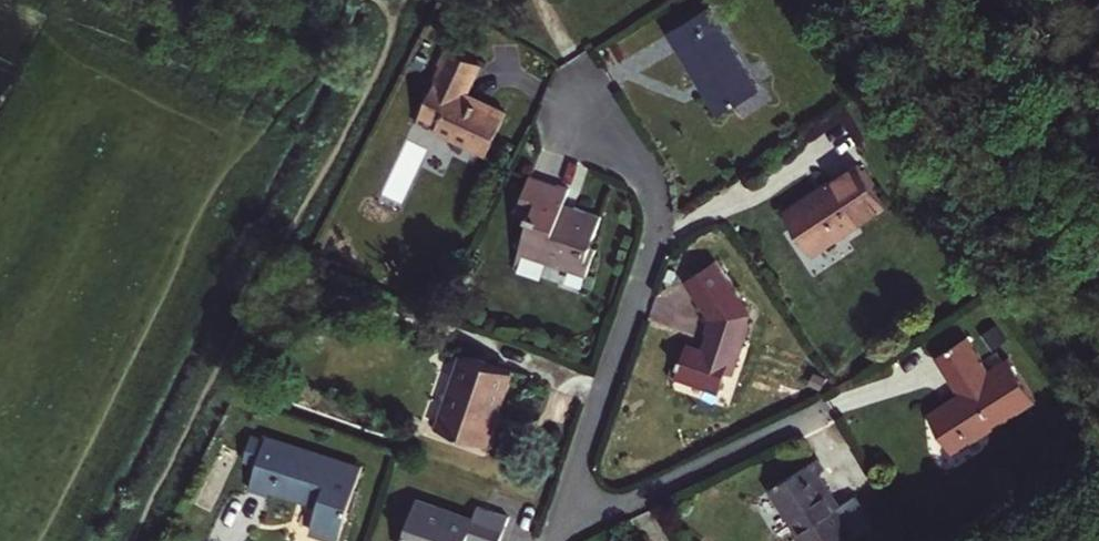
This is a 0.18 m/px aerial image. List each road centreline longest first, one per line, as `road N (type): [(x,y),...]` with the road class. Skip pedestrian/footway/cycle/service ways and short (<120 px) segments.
road 1 (residential): [(557,532),(657,225),(643,164),(583,75)]
road 2 (residential): [(557,532),(810,411)]

